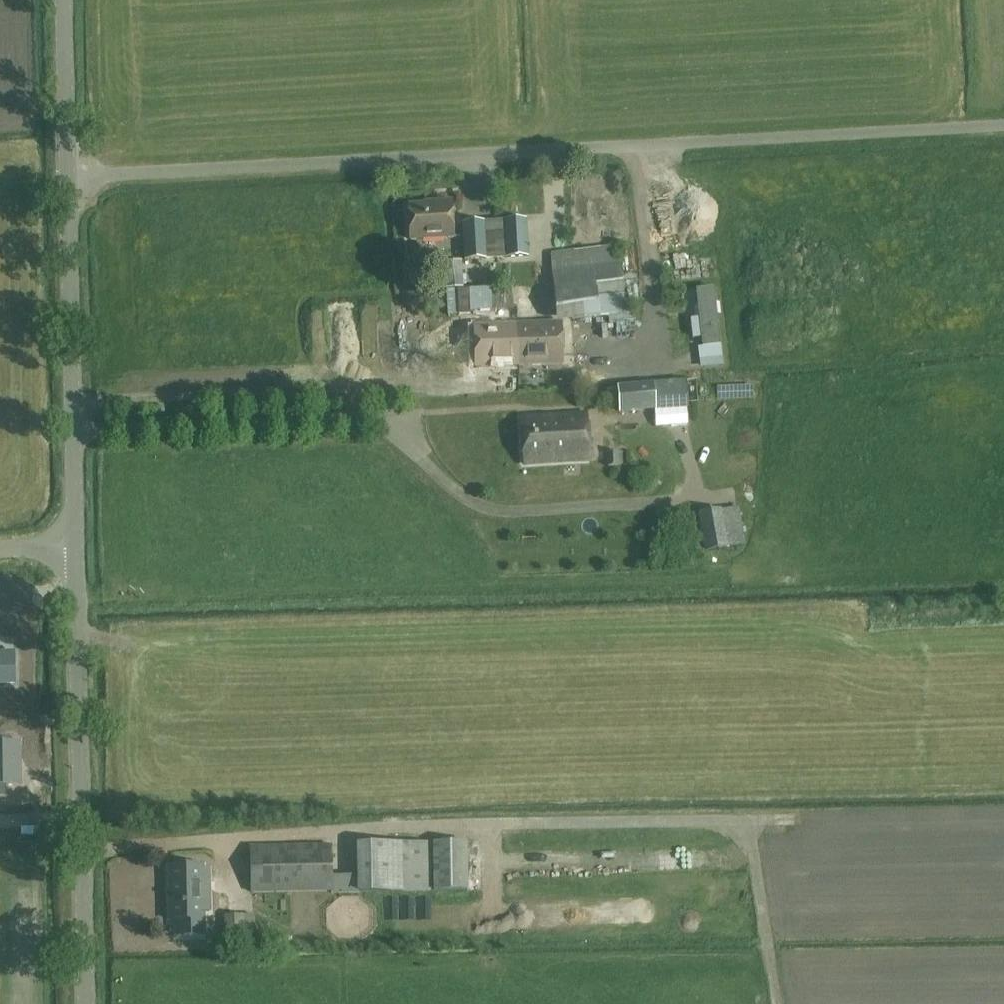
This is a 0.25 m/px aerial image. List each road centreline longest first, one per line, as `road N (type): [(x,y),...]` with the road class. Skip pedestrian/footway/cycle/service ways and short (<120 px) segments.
road 1 (unclassified): [(68,176),(1003,125)]
road 2 (tertiary): [(87,1003),(78,549)]
road 3 (tertiary): [(78,549),(68,176)]
road 4 (tertiary): [(68,176),(64,0)]

